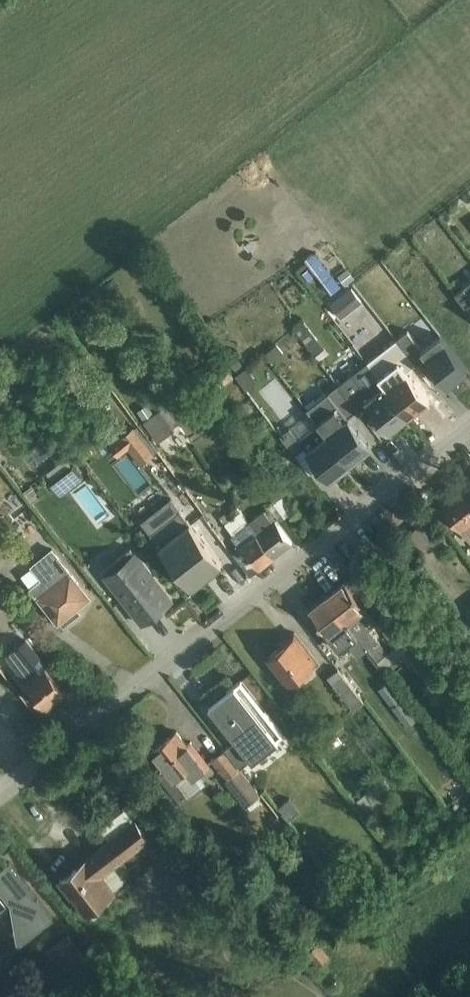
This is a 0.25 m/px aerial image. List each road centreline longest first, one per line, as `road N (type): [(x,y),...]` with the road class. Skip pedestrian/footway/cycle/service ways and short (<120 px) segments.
road 1 (residential): [(0,794),(469,427)]

